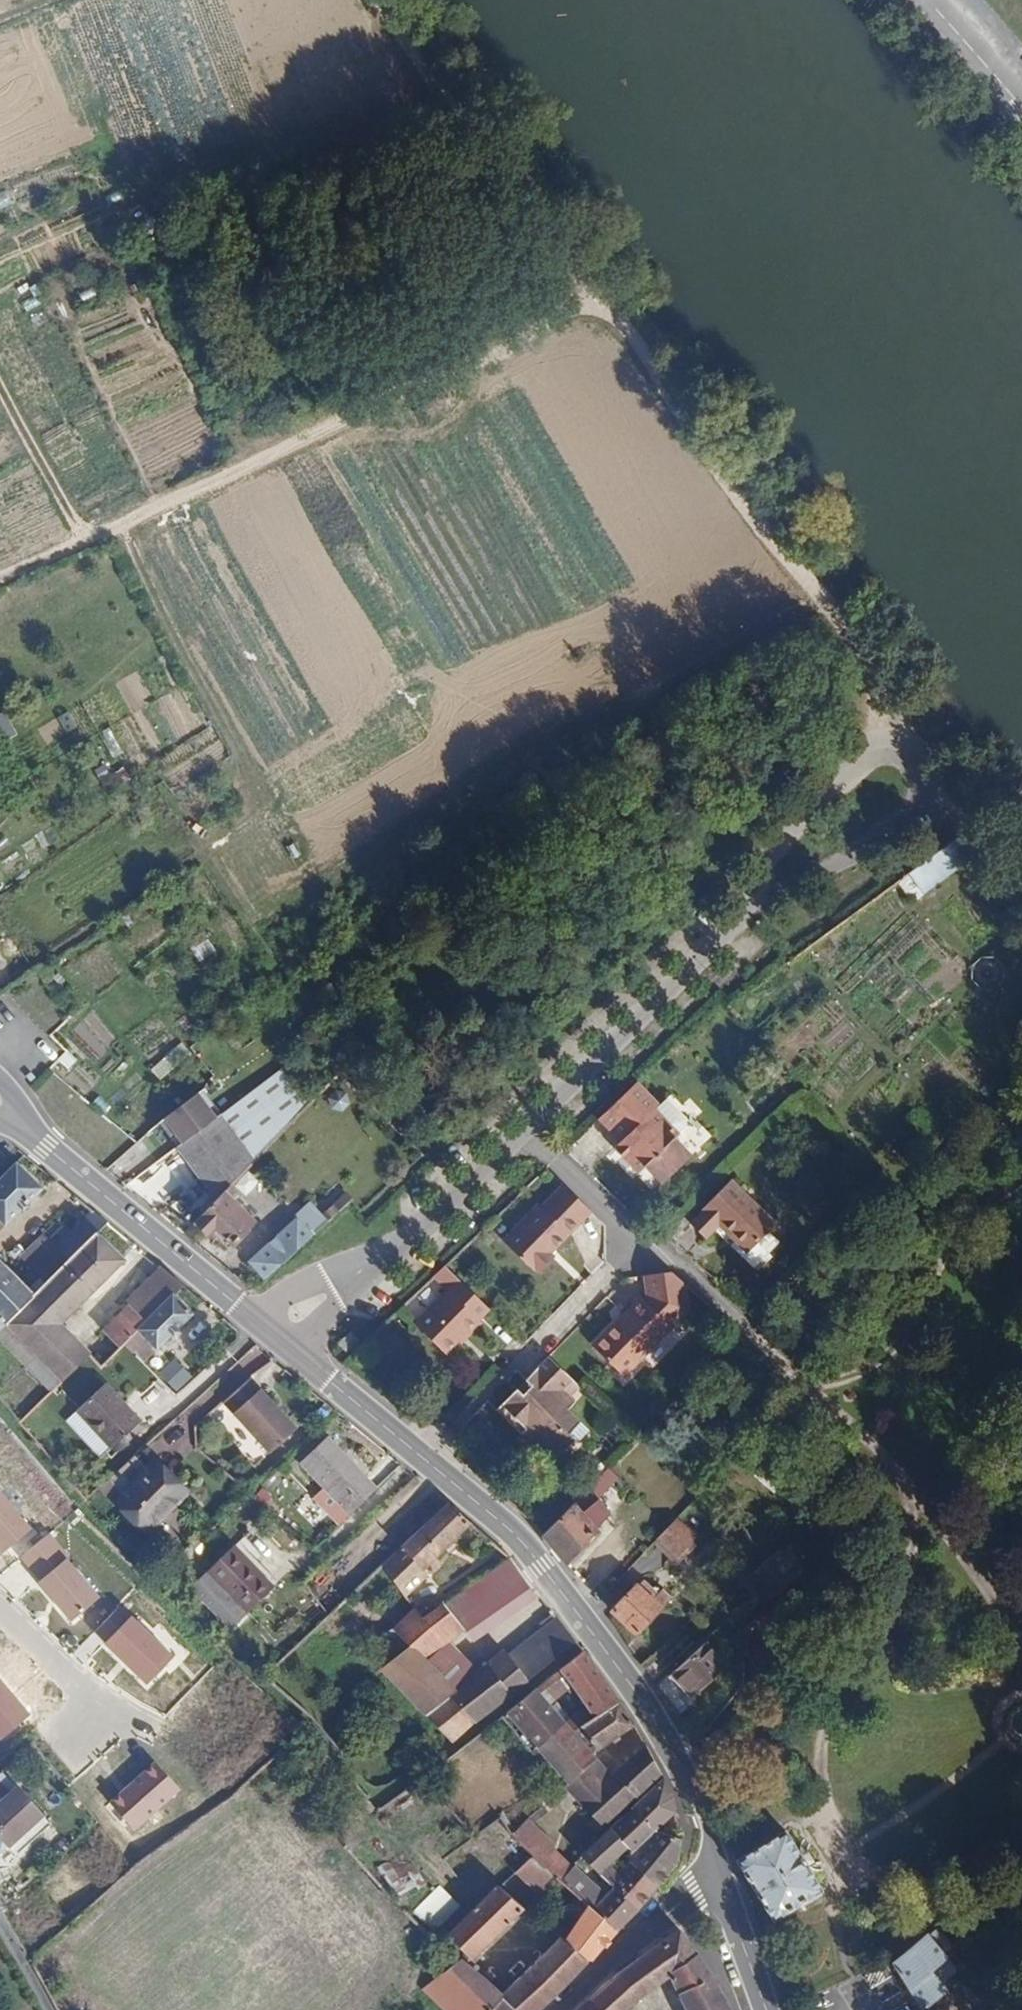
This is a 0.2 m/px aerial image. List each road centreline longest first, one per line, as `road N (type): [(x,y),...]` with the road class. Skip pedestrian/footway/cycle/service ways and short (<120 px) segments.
road 1 (tertiary): [(291,1350),(483,1506),(542,1567),(682,1766),(718,1870)]
road 2 (track): [(0,579),(606,306)]
road 3 (track): [(883,758),(878,677),(705,428),(606,306)]
road 4 (residential): [(389,1253),(743,917)]
road 5 (residential): [(743,917),(918,815),(926,795),(922,772),(901,759),(870,762),(769,865)]
road 6 (track): [(371,0),(606,306)]
road 7 (track): [(377,1807),(593,1632)]
road 8 (tertiary): [(46,1147),(256,1320)]
road 9 (track): [(239,747),(123,522)]
road 10 (residential): [(718,1870),(559,2009)]
road 11 (track): [(87,540),(0,386)]
road 12 (residential): [(0,1612),(83,1690),(91,1733)]
road 13 (residential): [(389,1253),(308,1282),(256,1320)]
road 14 (tertiary): [(718,1870),(767,2009)]
road 15 (residential): [(291,1350),(389,1253)]
road 16 (track): [(926,795),(970,803),(1021,868)]

